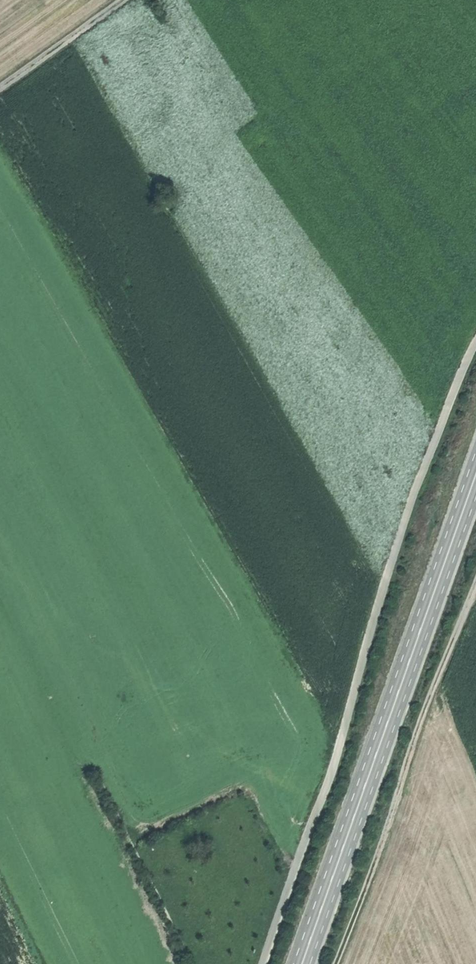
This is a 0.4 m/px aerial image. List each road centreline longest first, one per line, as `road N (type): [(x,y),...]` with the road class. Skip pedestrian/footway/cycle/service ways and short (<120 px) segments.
road 1 (track): [(475,342),(420,475),(264,963)]
road 2 (secondary): [(303,963),(475,482)]
road 3 (track): [(336,963),(475,586)]
road 4 (track): [(126,0),(0,88)]

